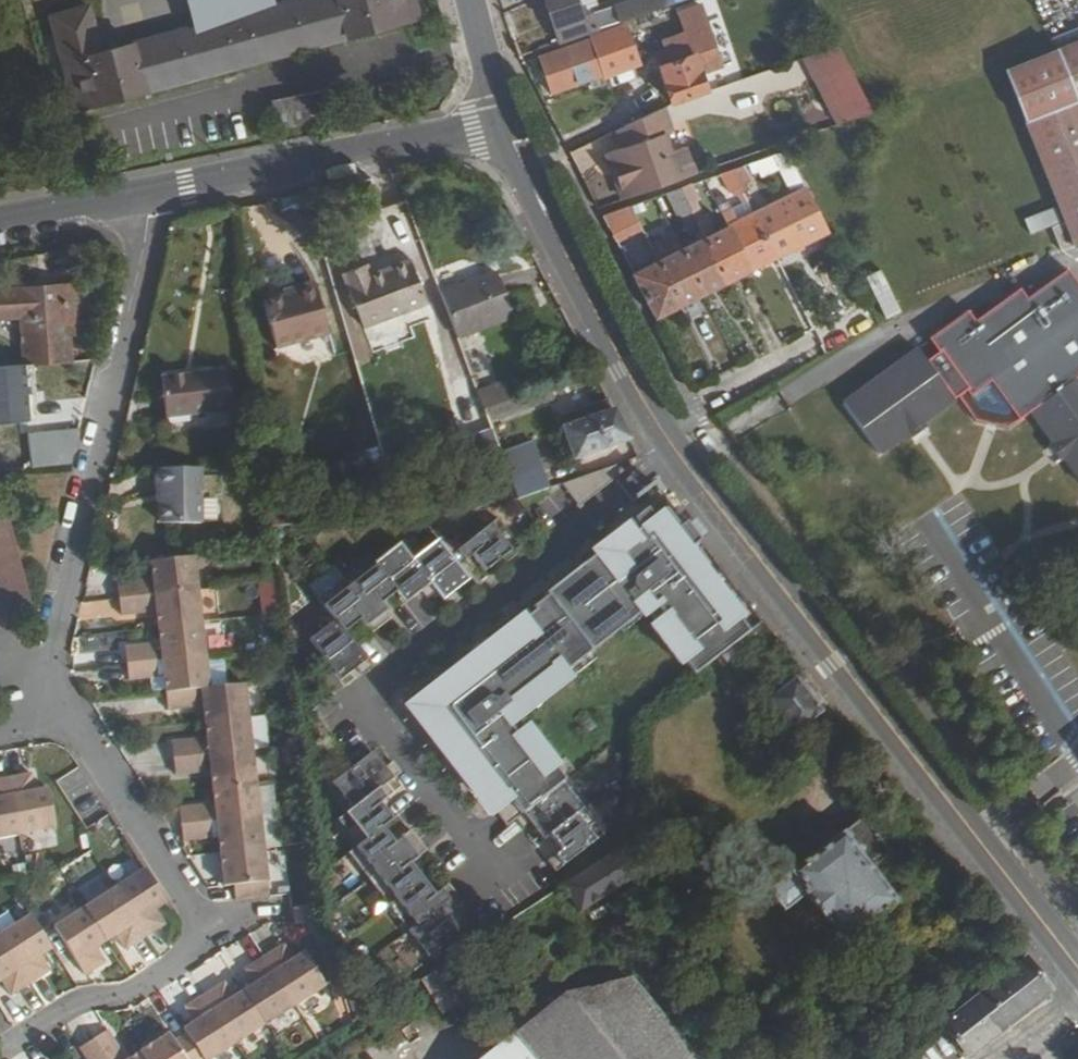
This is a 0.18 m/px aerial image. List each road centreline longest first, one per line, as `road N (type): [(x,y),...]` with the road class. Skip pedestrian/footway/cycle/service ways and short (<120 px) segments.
road 1 (tertiary): [(1077,973),(657,428),(505,122)]
road 2 (residential): [(49,697),(153,192)]
road 3 (tertiary): [(505,122),(153,192)]
road 4 (residential): [(49,697),(91,730),(219,931)]
road 5 (residential): [(219,931),(126,993),(85,996),(11,1039)]
road 6 (tertiary): [(153,192),(0,219)]
road 7 (tertiary): [(505,122),(470,0)]

